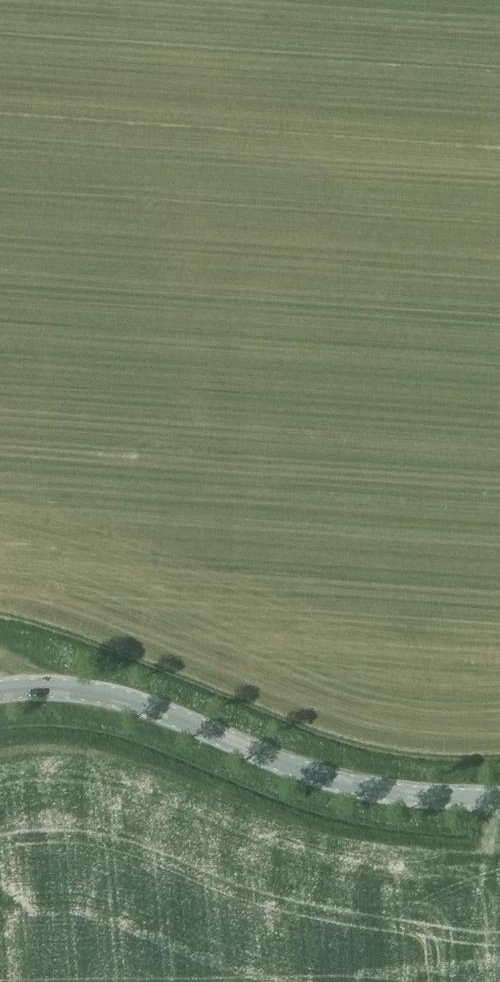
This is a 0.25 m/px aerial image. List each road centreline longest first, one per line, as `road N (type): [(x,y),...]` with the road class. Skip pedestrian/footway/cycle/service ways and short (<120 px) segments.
road 1 (tertiary): [(0,689),(58,686),(119,698),(339,782),(499,796)]

